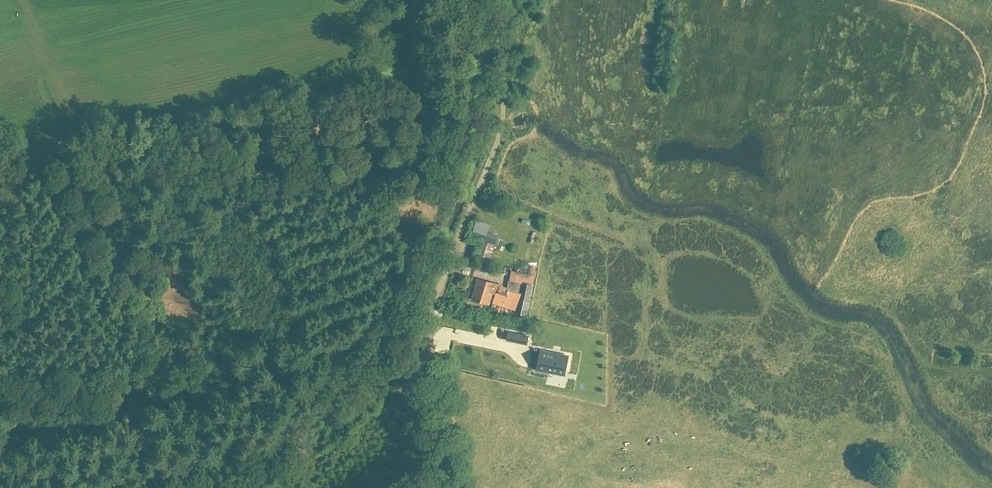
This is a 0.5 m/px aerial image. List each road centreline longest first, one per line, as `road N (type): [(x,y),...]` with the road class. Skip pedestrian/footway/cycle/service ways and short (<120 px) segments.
road 1 (unclassified): [(497,0),(503,121),(431,311),(449,455),(437,480)]

